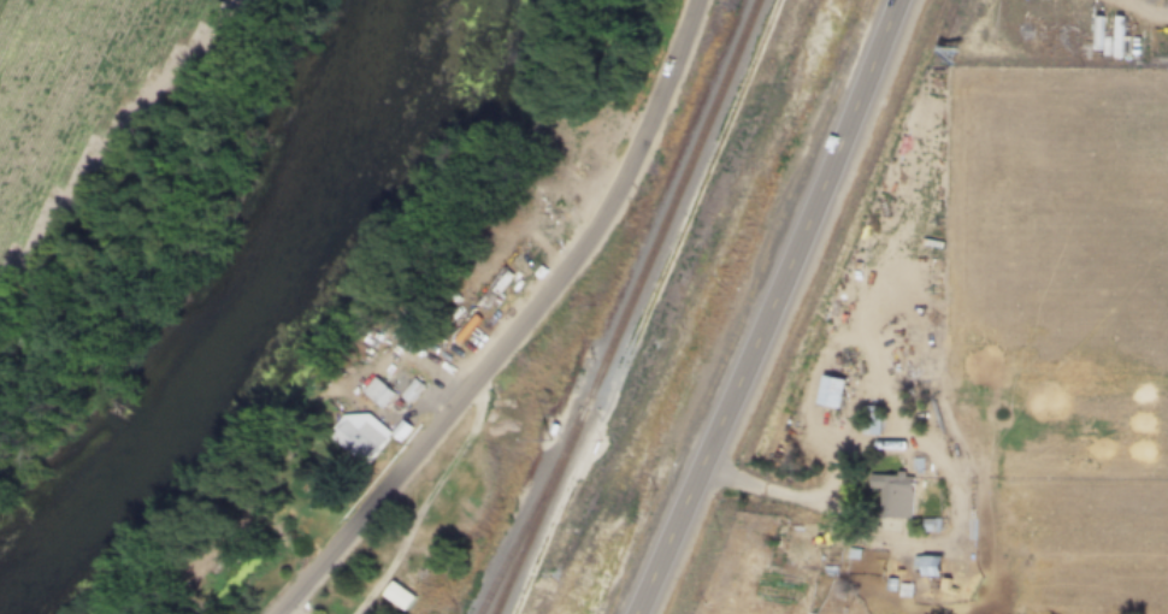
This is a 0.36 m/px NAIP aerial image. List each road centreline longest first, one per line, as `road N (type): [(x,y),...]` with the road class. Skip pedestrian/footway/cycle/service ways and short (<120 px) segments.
road 1 (residential): [(284,613),(446,426),(591,238),(630,172),(697,0)]
road 2 (trunk): [(632,613),(894,0)]
road 3 (residential): [(255,0),(179,76),(0,295)]

